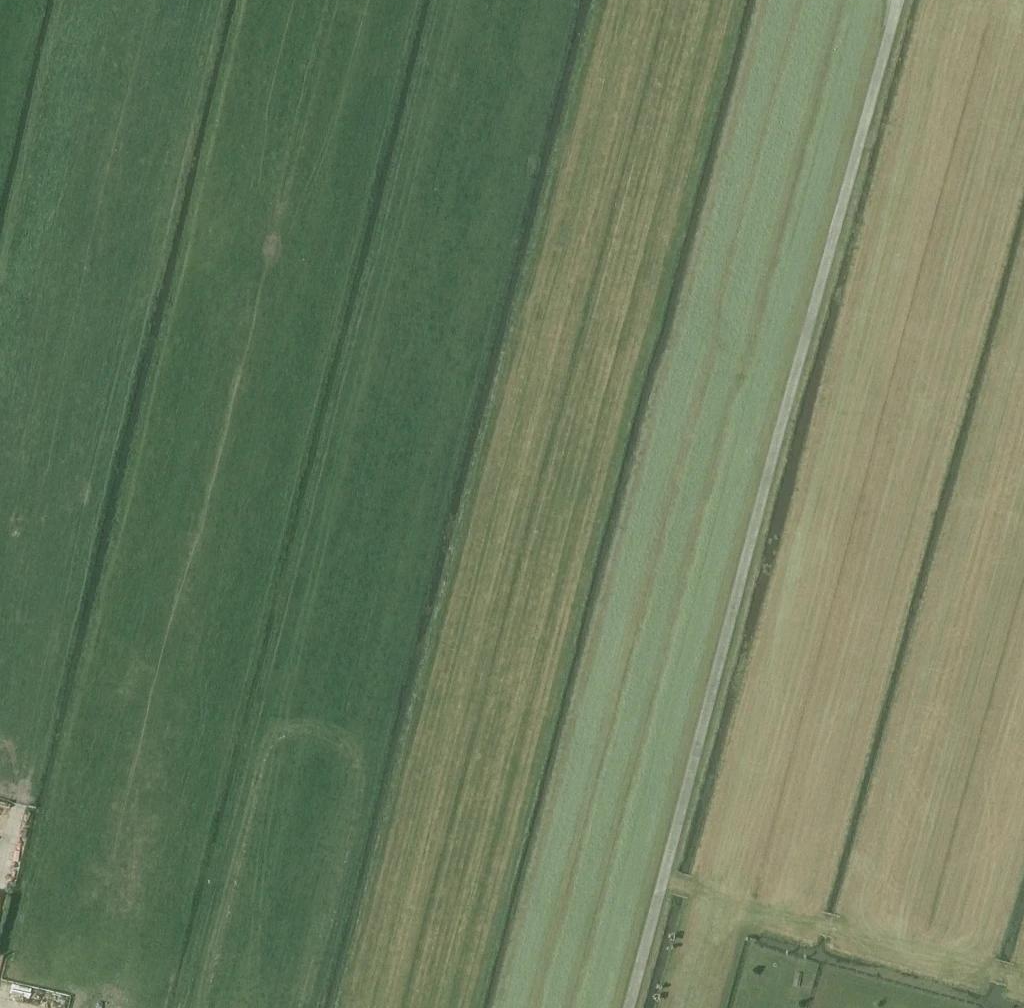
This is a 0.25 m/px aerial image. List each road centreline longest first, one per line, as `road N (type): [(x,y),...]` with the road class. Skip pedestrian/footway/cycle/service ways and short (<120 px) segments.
road 1 (track): [(628,1007),(897,0)]

